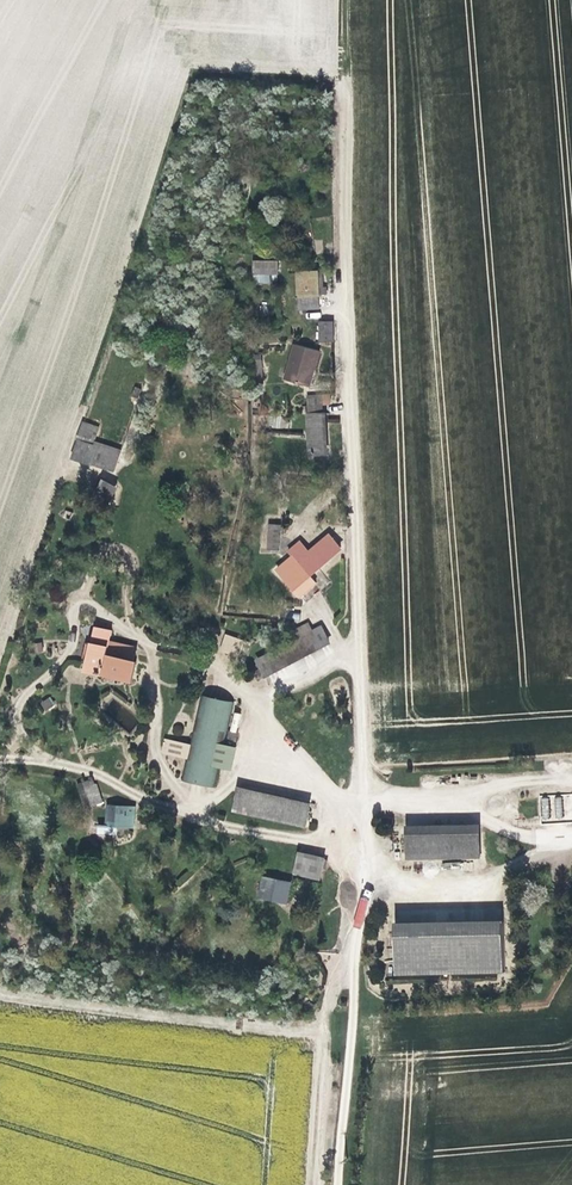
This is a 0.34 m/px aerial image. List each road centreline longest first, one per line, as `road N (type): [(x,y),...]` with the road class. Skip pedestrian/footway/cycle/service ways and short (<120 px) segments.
road 1 (track): [(334,1184),(359,898),(361,772),(344,74)]
road 2 (track): [(312,1184),(327,1024),(359,898)]
road 3 (track): [(360,800),(418,797),(571,833)]

